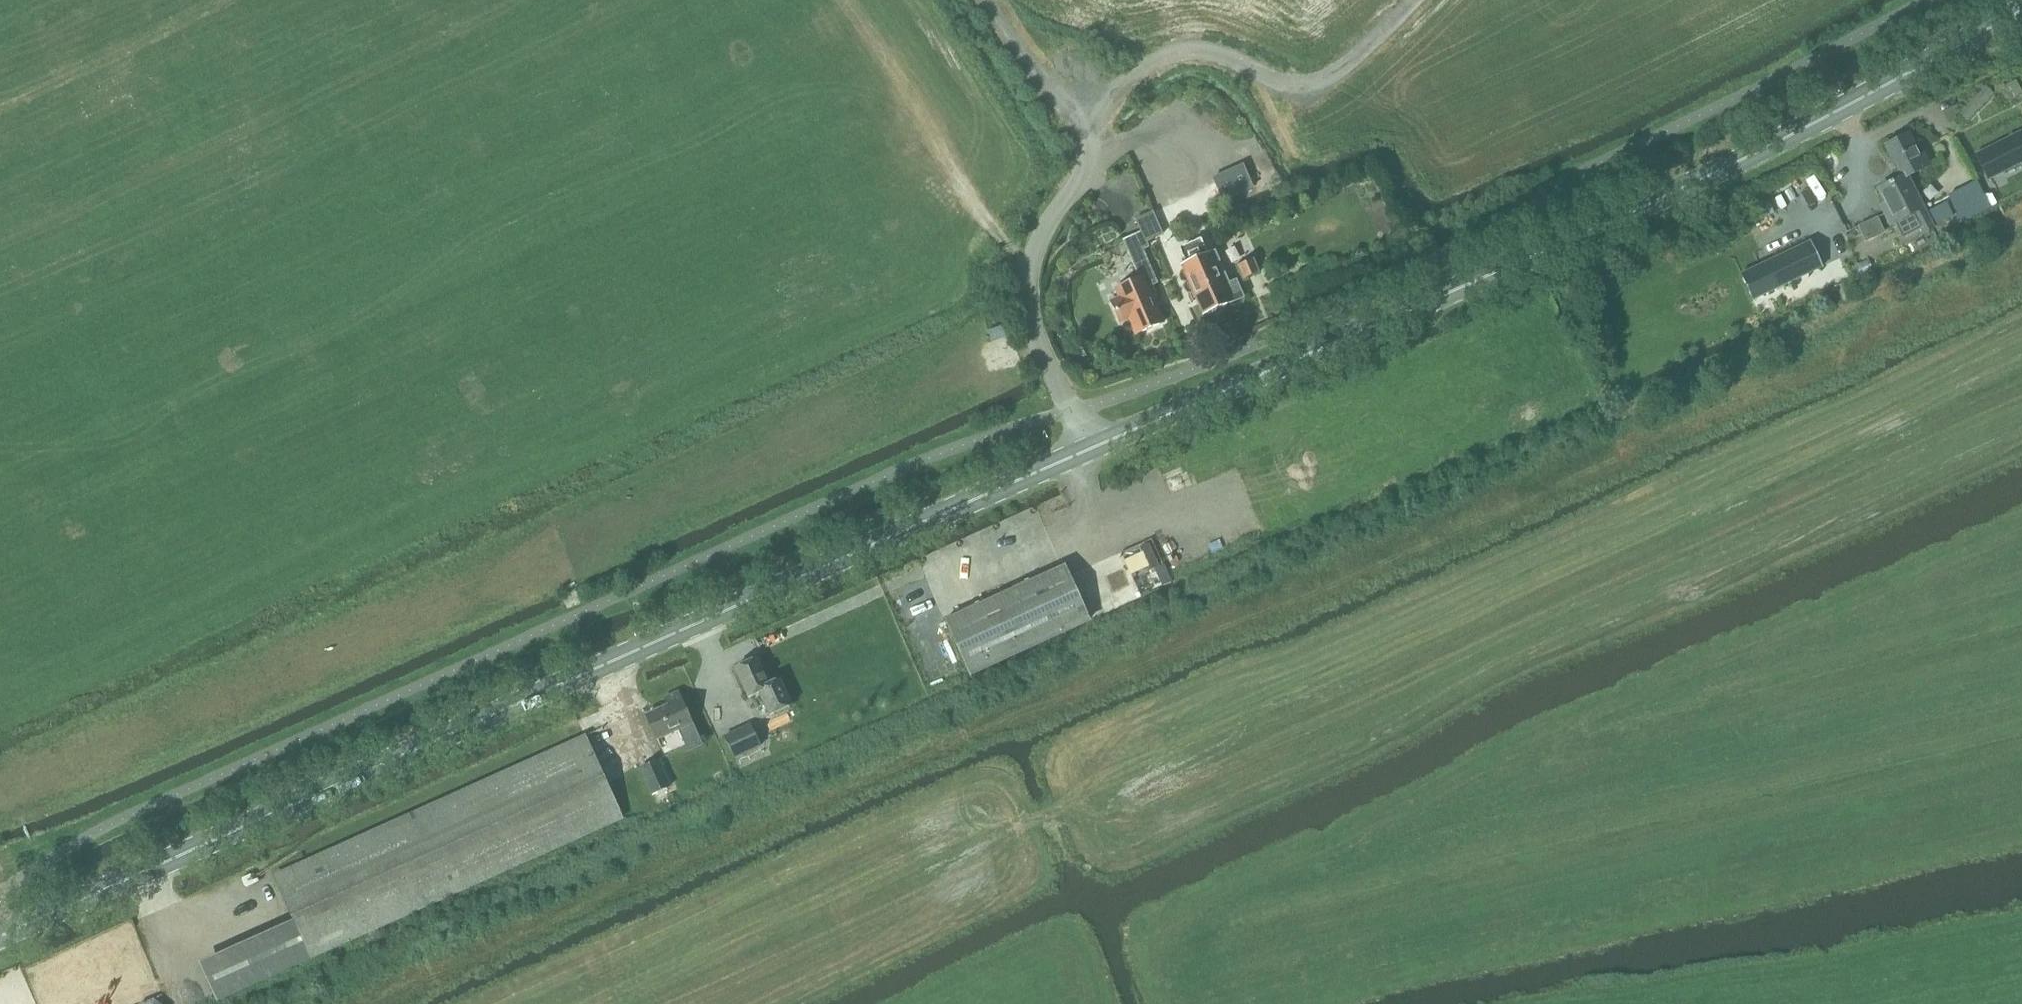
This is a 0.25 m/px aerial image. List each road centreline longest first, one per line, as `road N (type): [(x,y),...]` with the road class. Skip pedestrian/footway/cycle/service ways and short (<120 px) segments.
road 1 (secondary): [(28,921),(1085,451)]
road 2 (secondary): [(1085,451),(1472,284),(1843,107),(2021,8)]
road 3 (track): [(1184,1003),(1191,916),(2021,524)]
road 4 (track): [(1069,411),(1030,300),(1031,264),(1118,87),(1189,53),(1219,56),(1297,90),(1327,83),(1410,0)]
road 5 (track): [(989,0),(1092,145)]
road 6 (residential): [(1207,364),(1069,411)]

